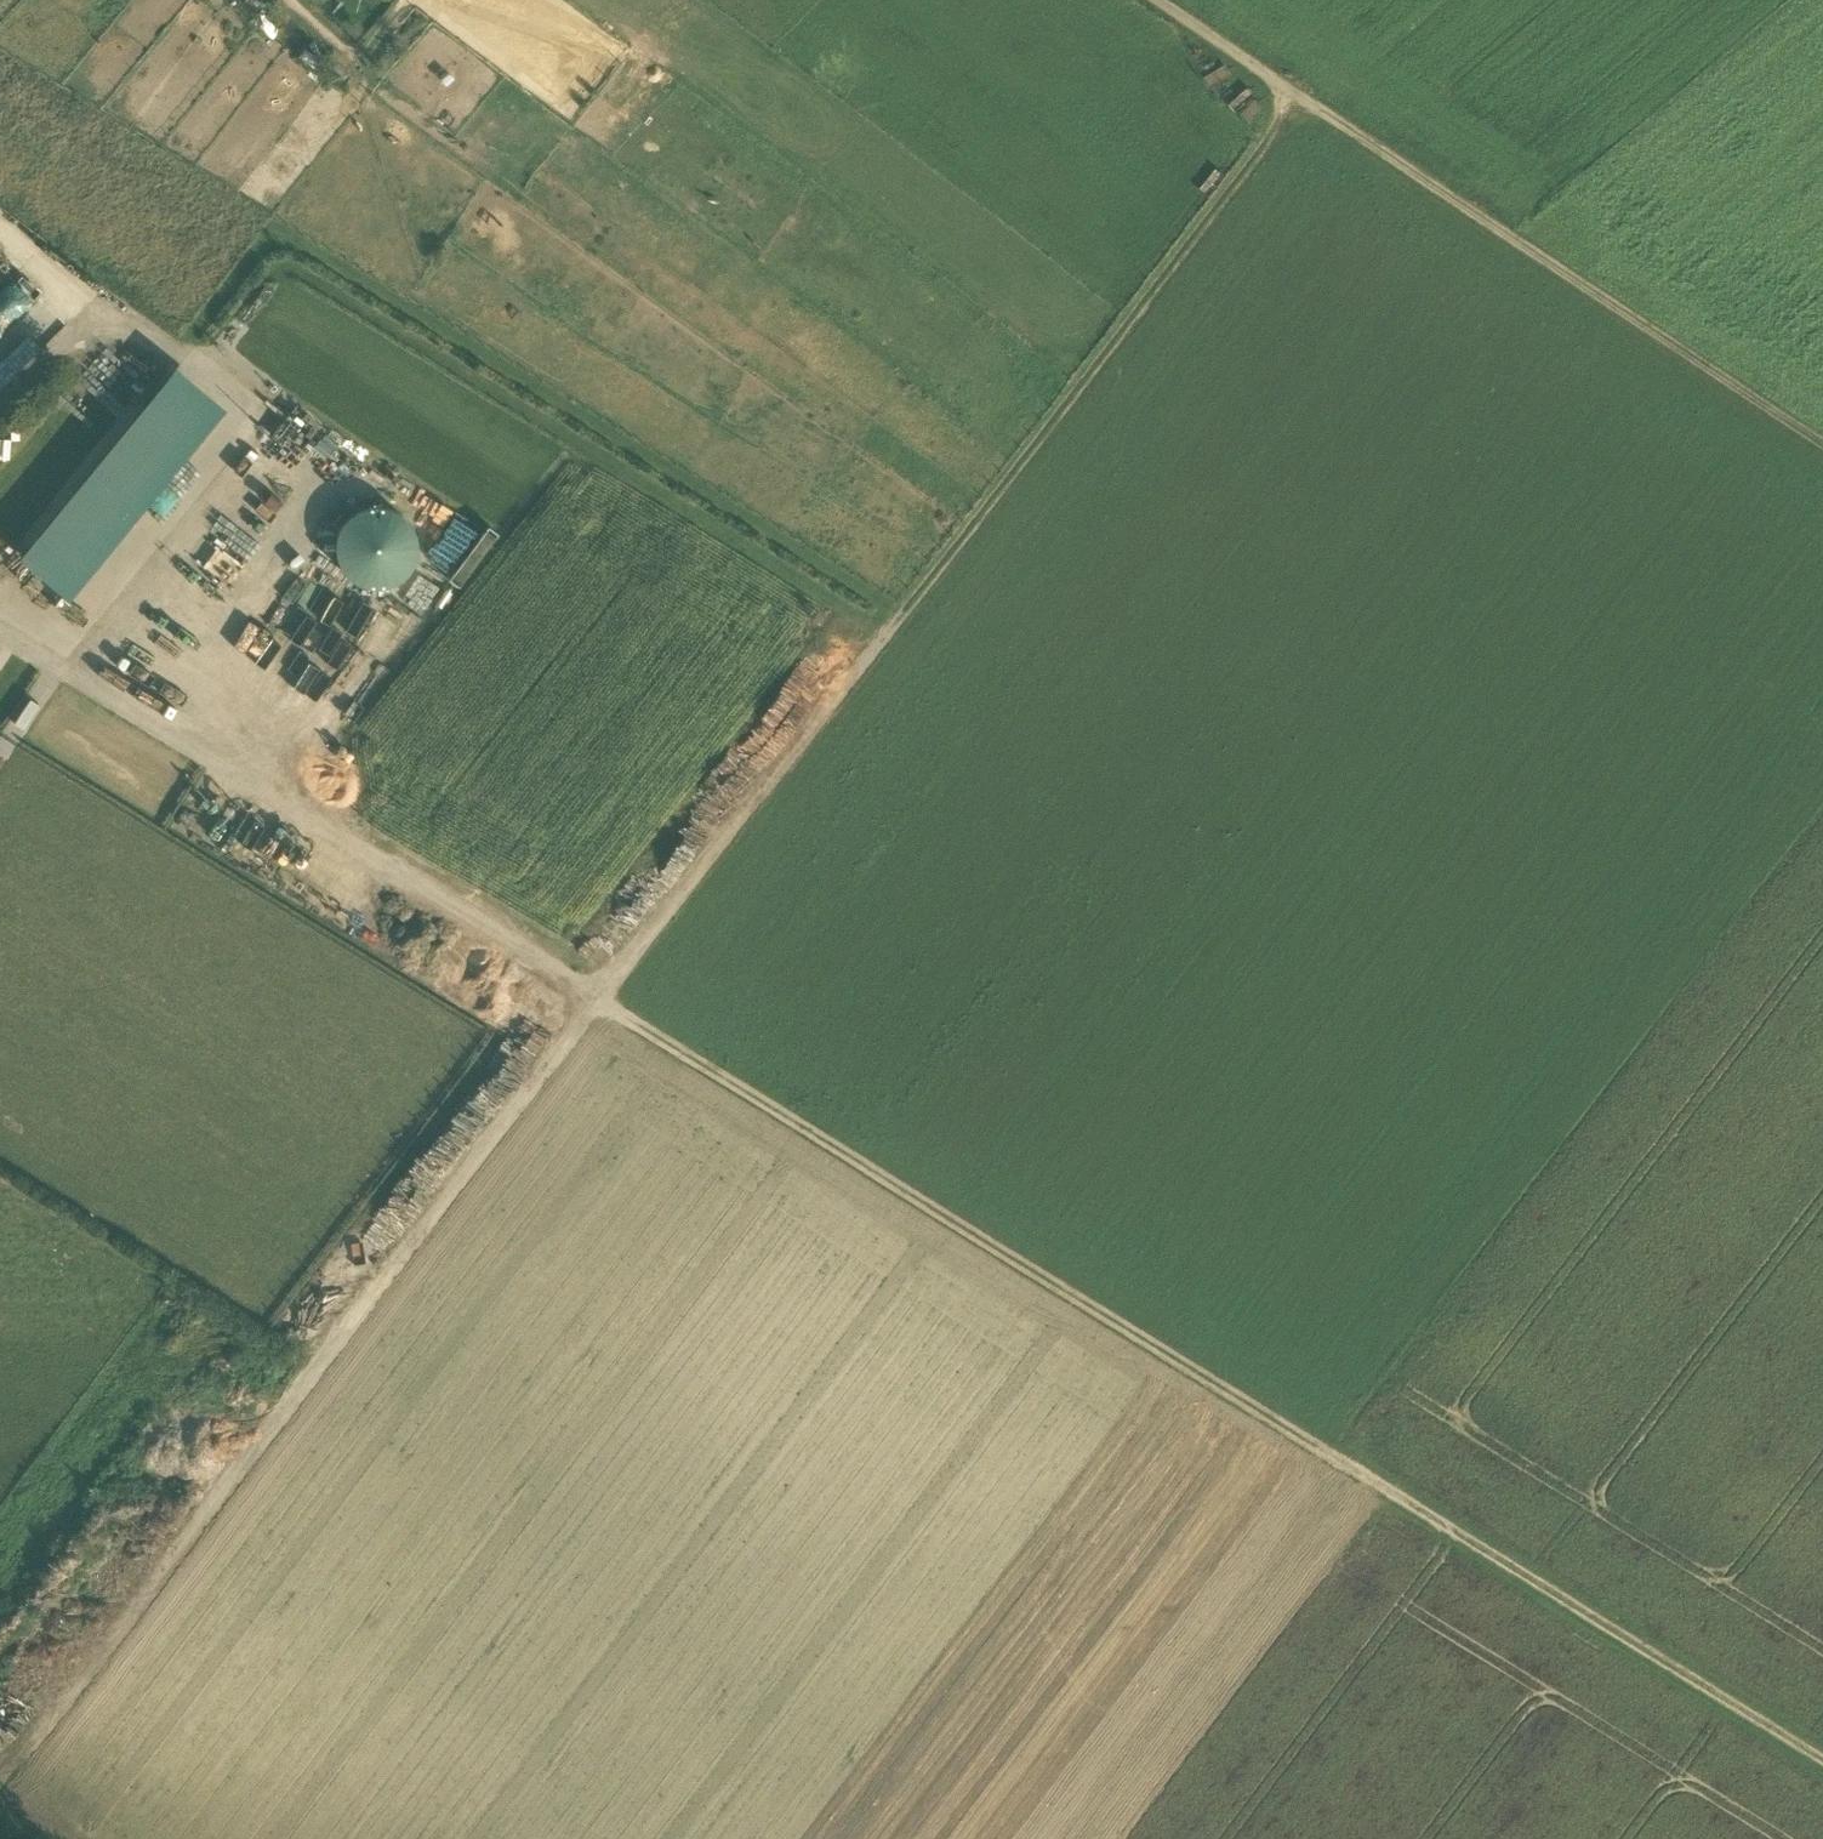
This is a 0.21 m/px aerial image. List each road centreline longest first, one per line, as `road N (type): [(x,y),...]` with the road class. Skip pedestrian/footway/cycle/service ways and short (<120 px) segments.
road 1 (track): [(0,628),(1822,1757)]
road 2 (track): [(1303,97),(0,1786)]
road 3 (track): [(1157,0),(1822,446)]

